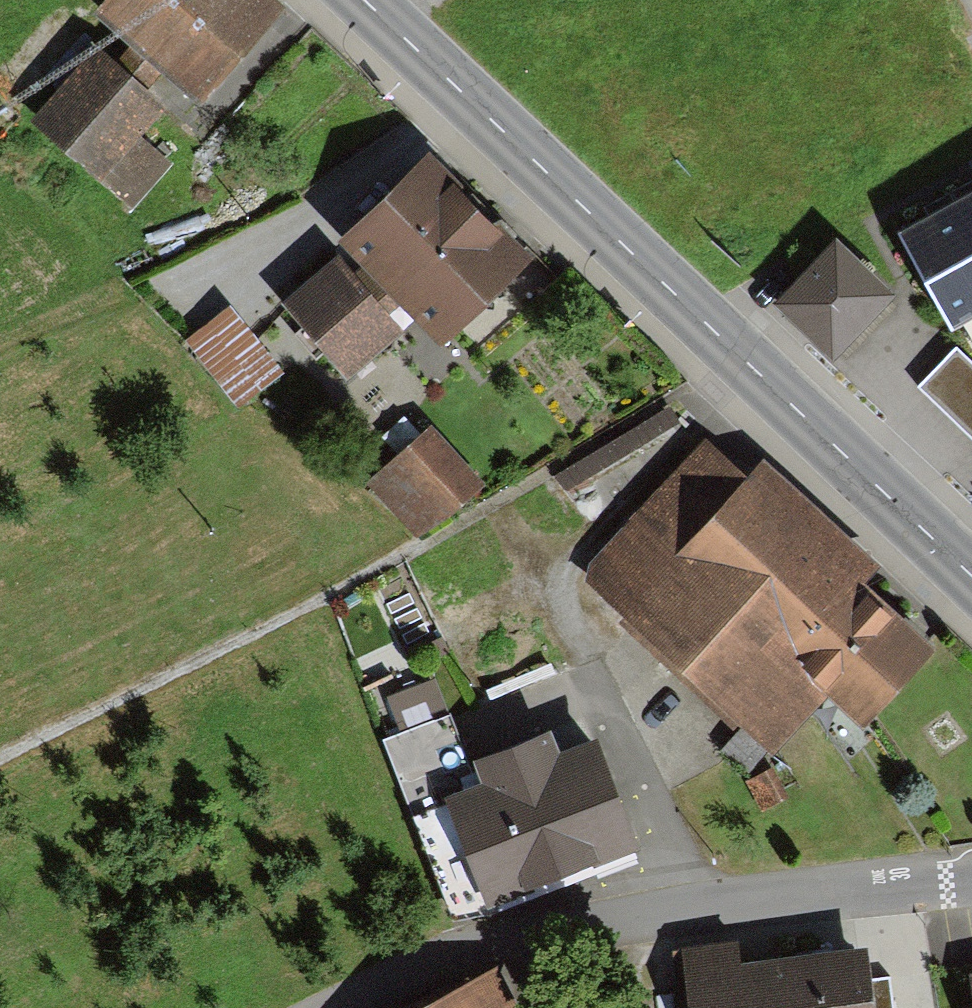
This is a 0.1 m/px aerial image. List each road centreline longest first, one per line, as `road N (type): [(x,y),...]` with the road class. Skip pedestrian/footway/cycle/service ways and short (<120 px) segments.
road 1 (primary): [(971,578),(365,0)]
road 2 (residential): [(354,1007),(466,957),(700,912),(971,889)]

